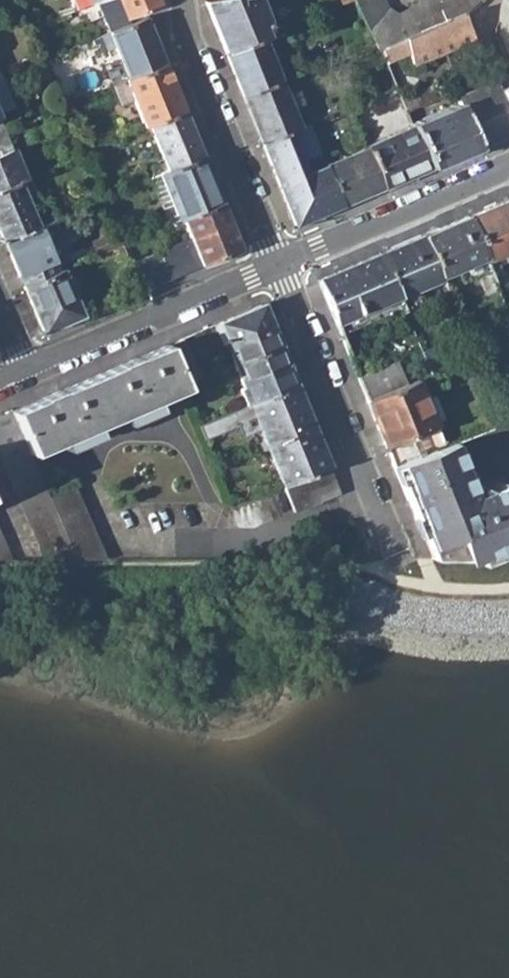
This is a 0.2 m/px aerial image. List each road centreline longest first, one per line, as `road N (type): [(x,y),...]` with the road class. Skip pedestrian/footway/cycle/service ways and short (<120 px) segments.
road 1 (residential): [(277,263),(402,569)]
road 2 (residential): [(180,0),(277,263)]
road 3 (residential): [(26,369),(277,263)]
road 4 (residential): [(277,263),(508,165)]

